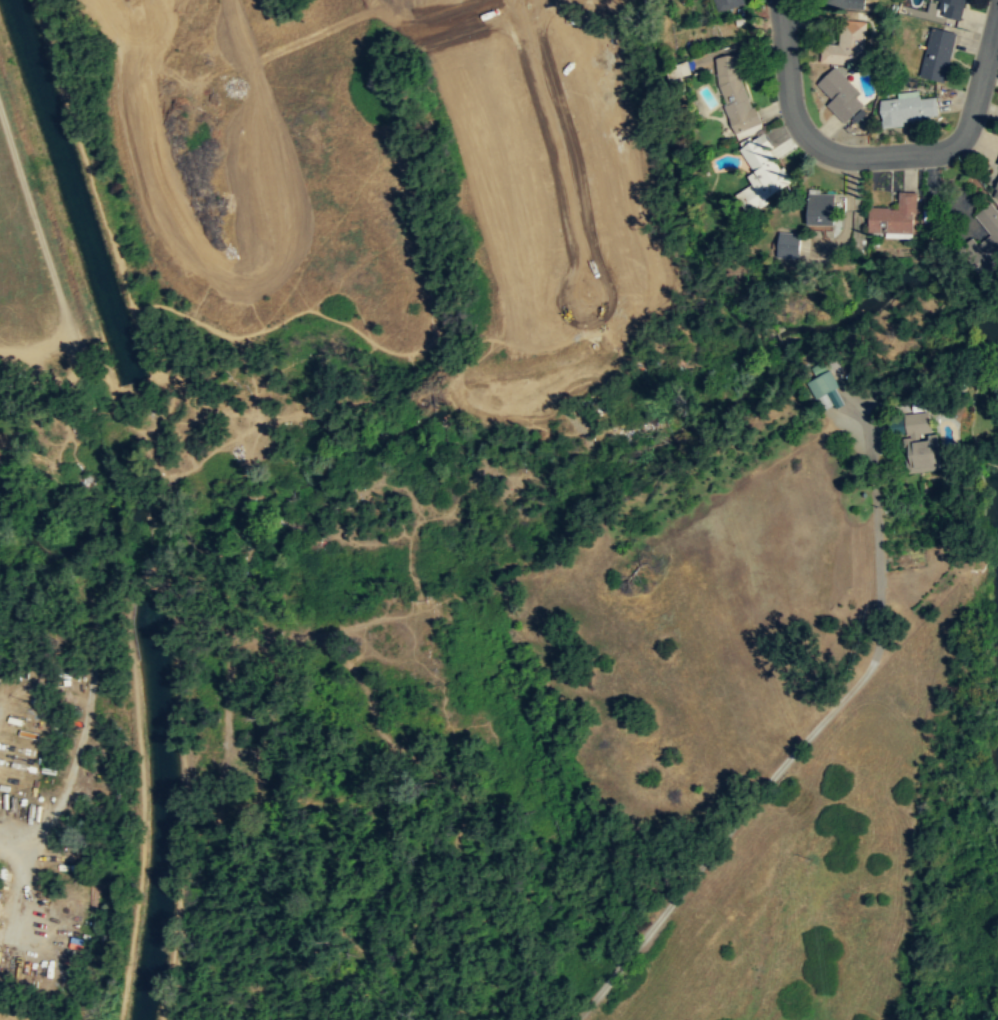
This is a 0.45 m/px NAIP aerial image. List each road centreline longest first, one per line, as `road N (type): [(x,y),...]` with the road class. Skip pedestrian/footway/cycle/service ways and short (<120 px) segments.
road 1 (residential): [(997,47),(963,150),(847,161),(820,146),(801,122),(786,0)]

